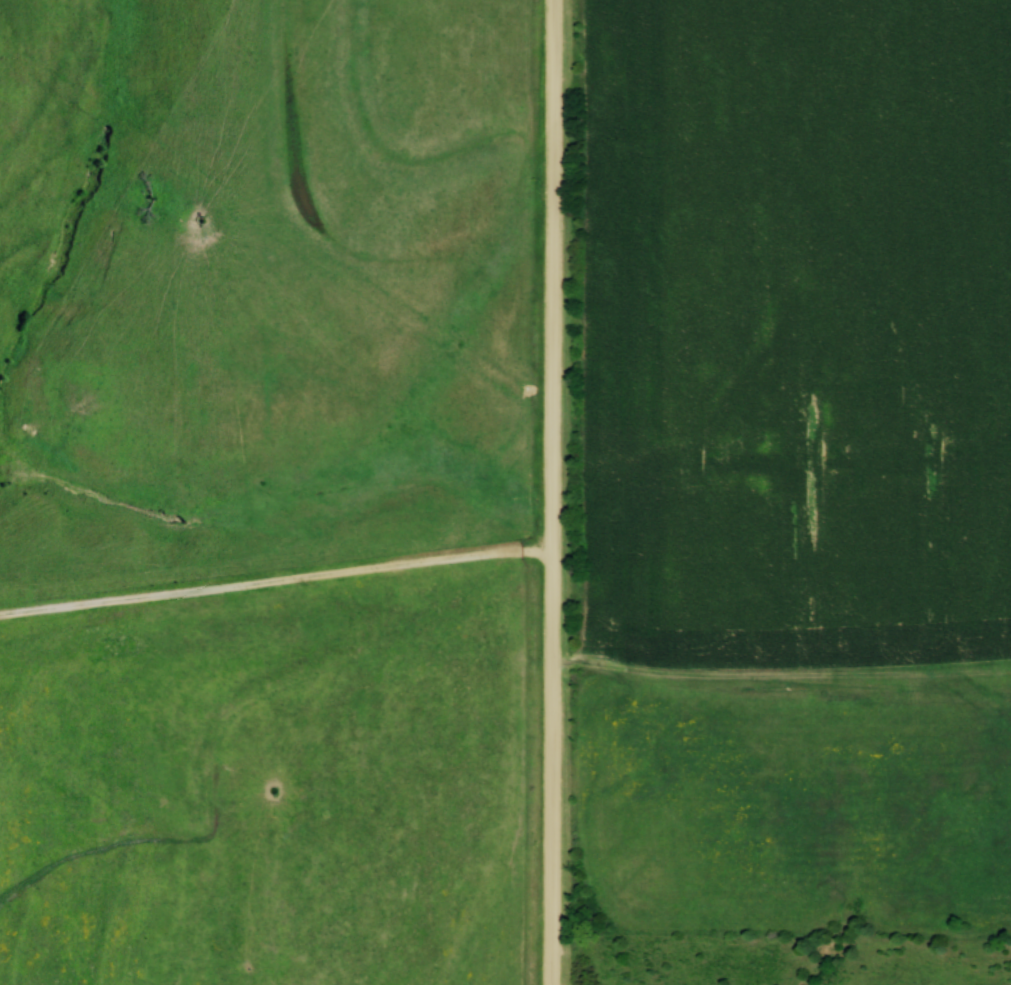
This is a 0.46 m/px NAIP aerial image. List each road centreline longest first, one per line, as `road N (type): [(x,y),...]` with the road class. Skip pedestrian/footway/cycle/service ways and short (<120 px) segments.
road 1 (residential): [(548,984),(548,0)]

